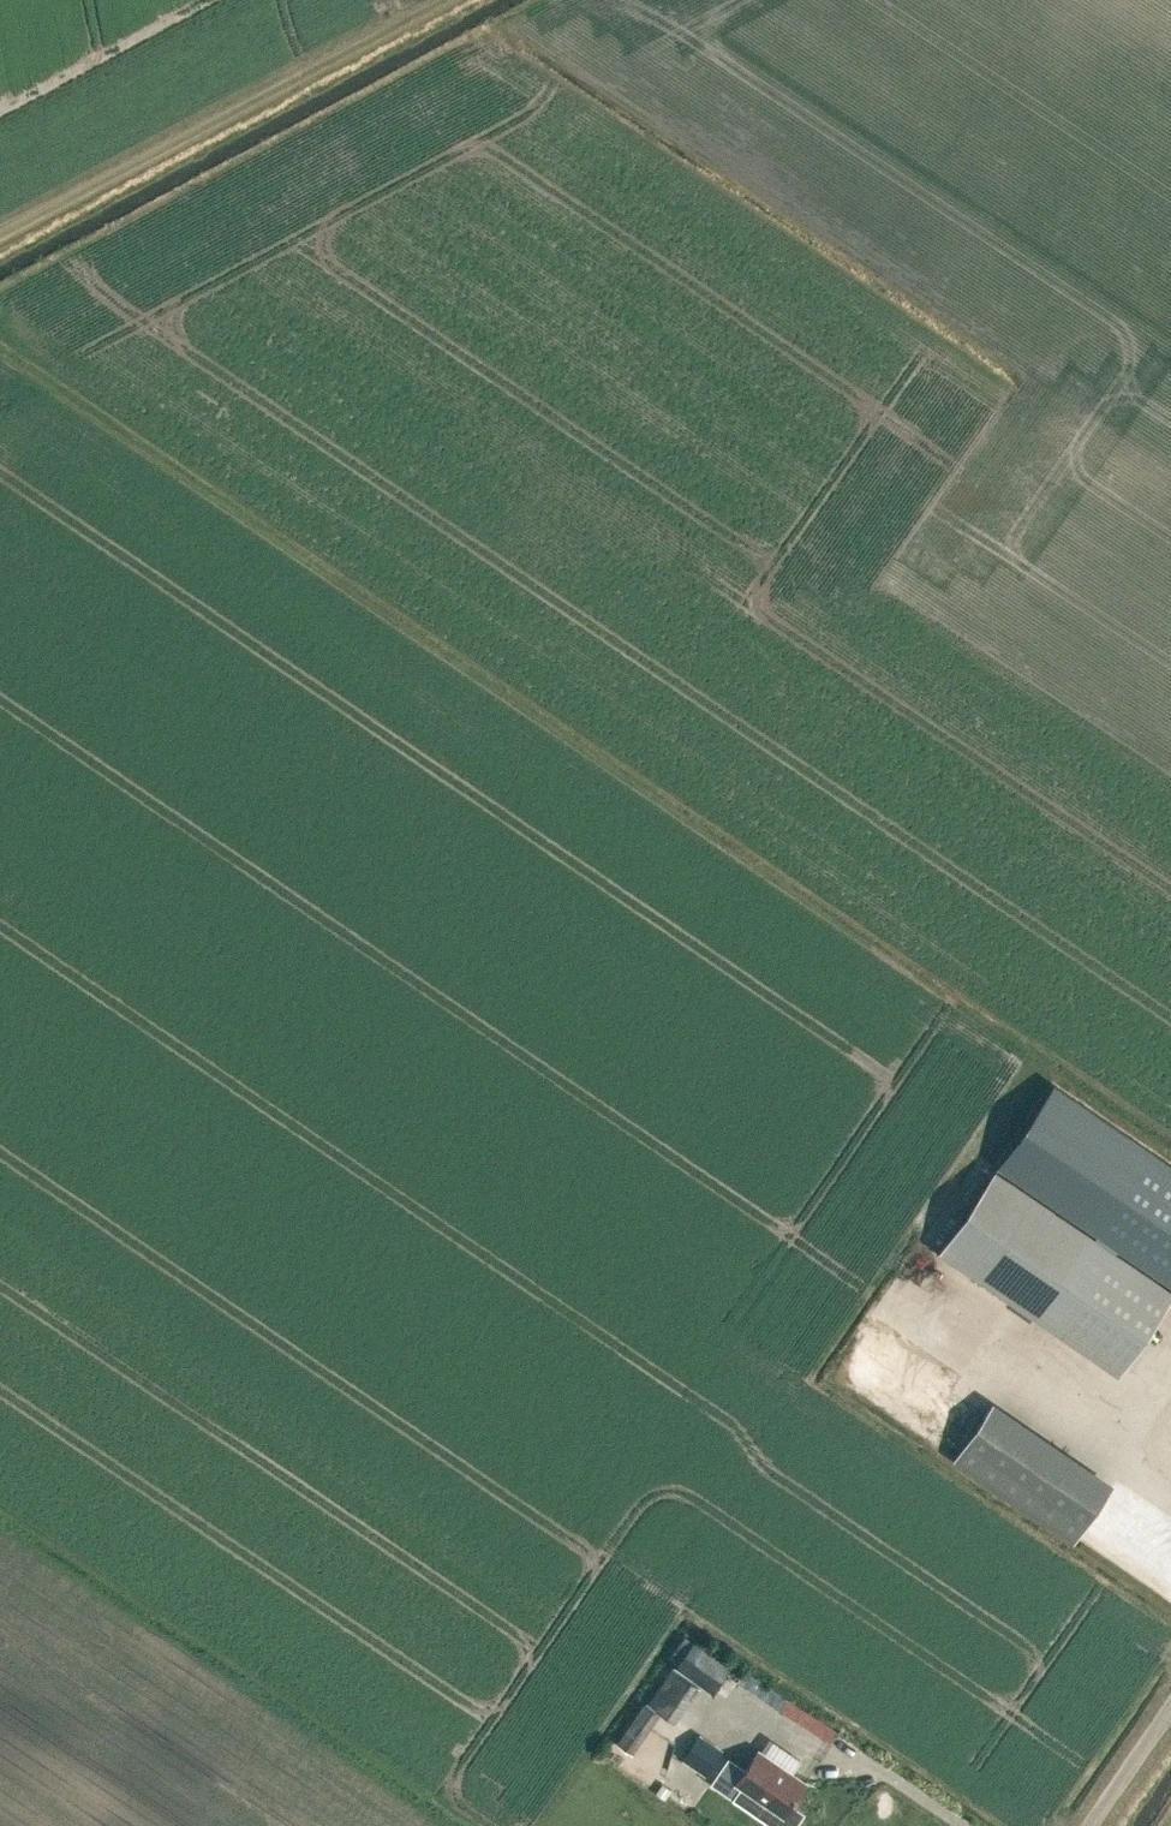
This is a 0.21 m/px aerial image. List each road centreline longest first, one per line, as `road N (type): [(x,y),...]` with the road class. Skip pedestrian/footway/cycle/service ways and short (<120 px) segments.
road 1 (unclassified): [(0,236),(441,0)]
road 2 (unclassified): [(1087,1825),(1170,1705)]

